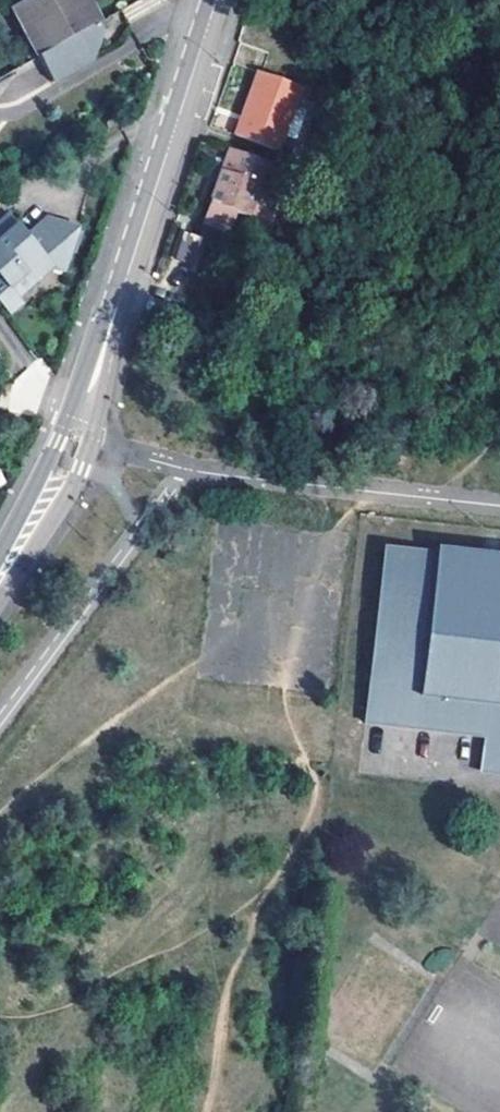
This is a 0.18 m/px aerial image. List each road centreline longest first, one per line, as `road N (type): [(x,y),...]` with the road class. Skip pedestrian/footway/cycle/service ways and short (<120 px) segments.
road 1 (tertiary): [(216,0),(79,425)]
road 2 (tertiary): [(26,535),(77,479),(92,440),(79,425)]
road 3 (tertiary): [(79,425),(61,429),(26,535)]

